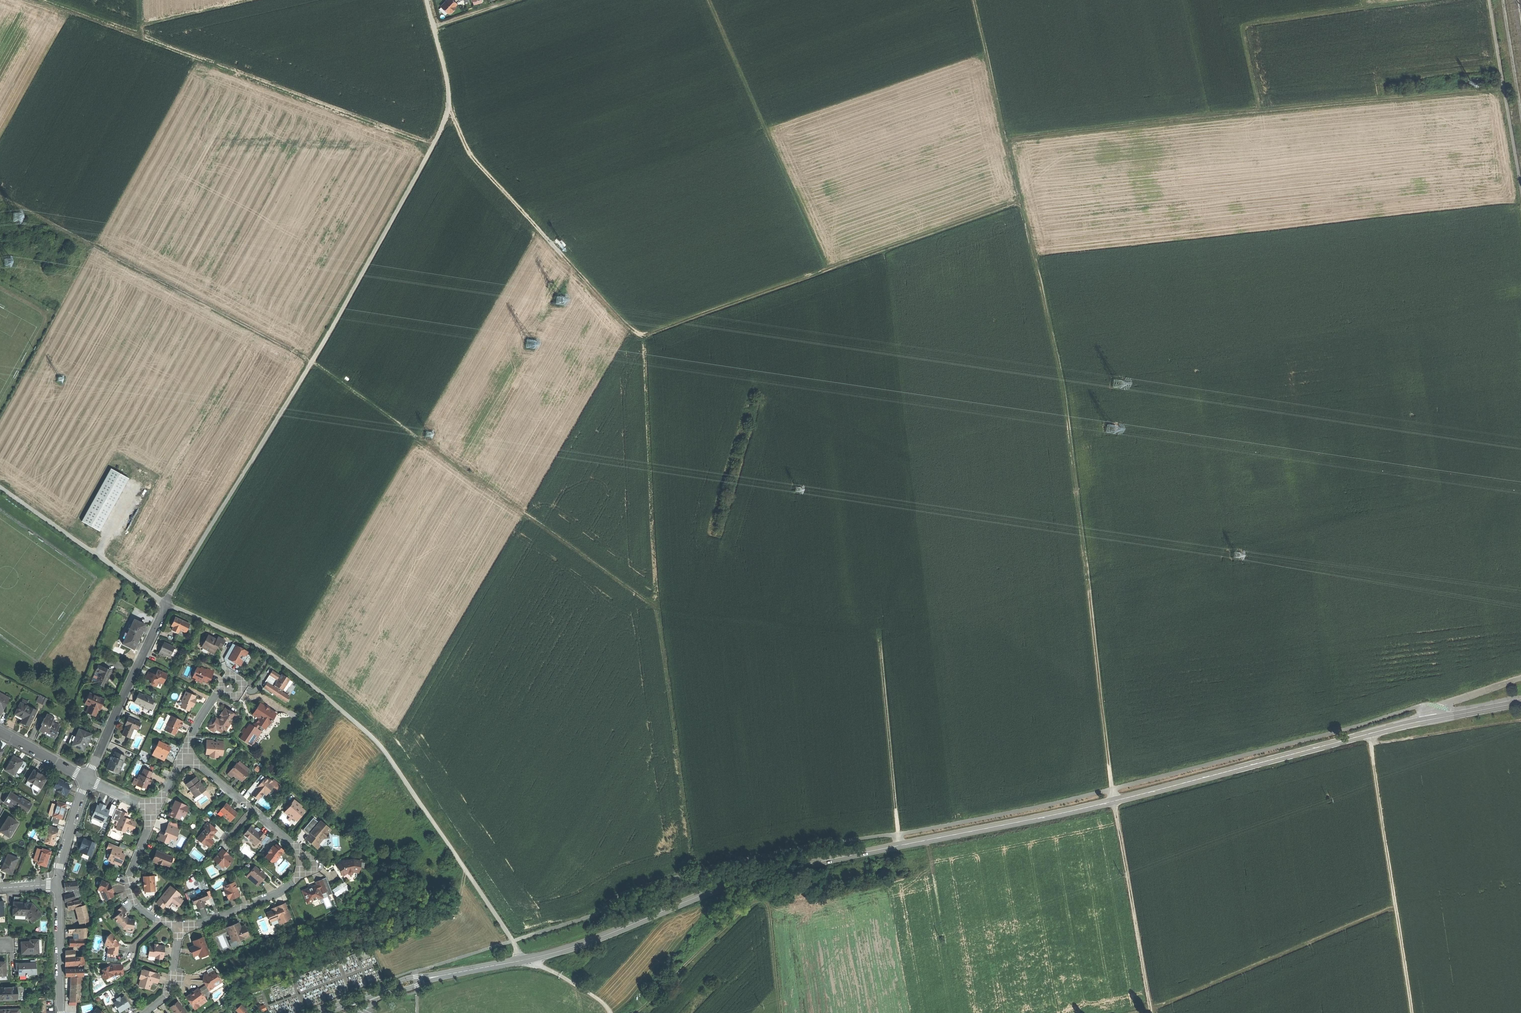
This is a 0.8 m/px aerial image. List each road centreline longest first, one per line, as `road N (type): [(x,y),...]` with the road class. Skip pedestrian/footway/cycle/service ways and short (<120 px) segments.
road 1 (secondary): [(325,1012),(393,987),(586,943),(730,884),(817,861),(1114,801),(1520,702)]
road 2 (track): [(975,0),(1063,382),(1112,790),(1151,1012)]
road 3 (track): [(694,873),(657,609),(643,331)]
road 4 (track): [(1503,87),(1007,139)]
road 5 (track): [(21,0),(433,145)]
road 6 (track): [(657,609),(312,362)]
road 7 (track): [(1025,204),(650,335)]
road 8 (track): [(0,197),(312,362)]
road 9 (track): [(449,110),(480,158),(614,307),(650,335)]
road 10 (track): [(710,0),(829,273)]
road 11 (track): [(1439,0),(1244,24),(1258,109)]
road 12 (track): [(1412,1012),(1369,733)]
road 13 (track): [(1151,1010),(1396,906)]
road 14 (residential): [(180,930),(295,878),(300,850),(250,808)]
road 15 (track): [(880,629),(899,845)]
road 16 (track): [(0,487),(166,605)]
road 17 (residential): [(87,781),(166,605)]
road 18 (residential): [(62,1012),(59,883)]
road 19 (residential): [(159,919),(127,885),(152,810)]

